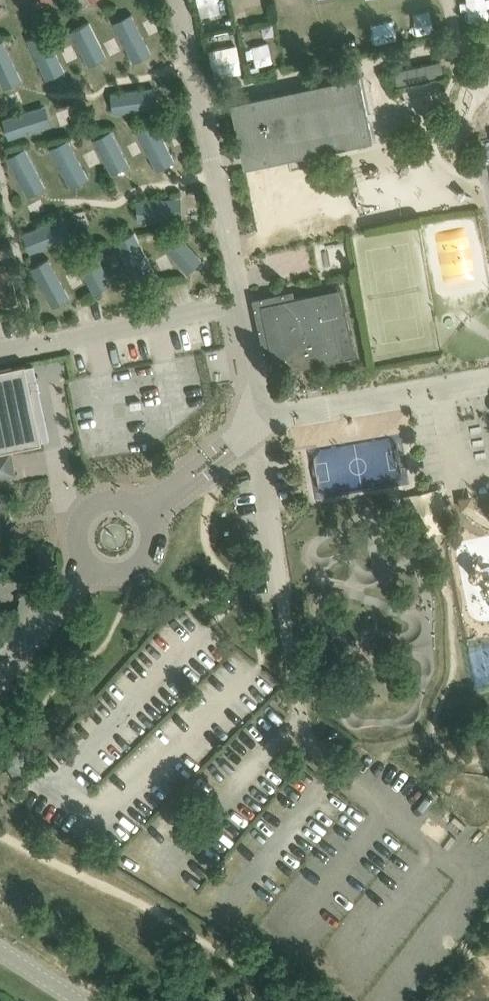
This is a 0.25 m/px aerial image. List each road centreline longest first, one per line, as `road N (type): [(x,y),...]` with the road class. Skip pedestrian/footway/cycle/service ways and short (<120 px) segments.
road 1 (track): [(0,180),(35,345)]

